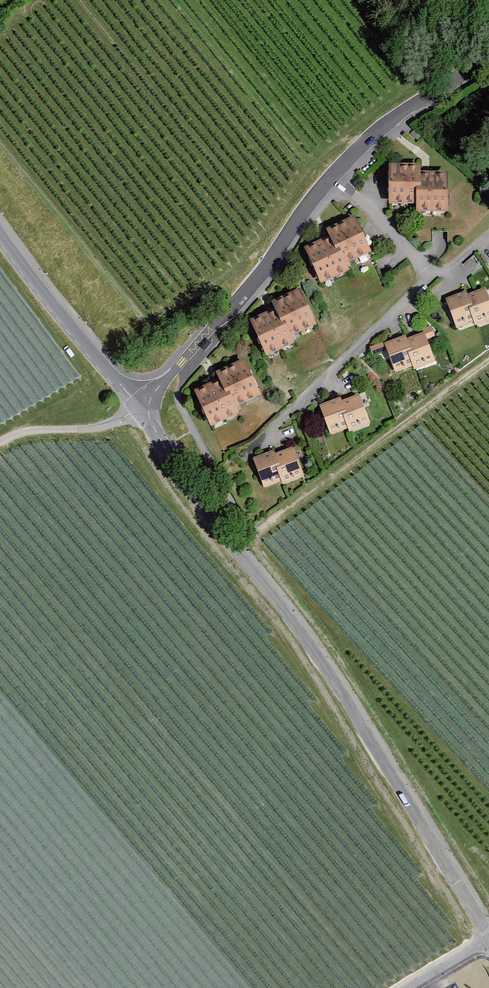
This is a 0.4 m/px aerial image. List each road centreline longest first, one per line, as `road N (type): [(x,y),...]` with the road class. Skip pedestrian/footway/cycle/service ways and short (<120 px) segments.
road 1 (unclassified): [(141,409),(330,673),(488,937)]
road 2 (residential): [(488,57),(351,154),(254,283),(141,409)]
road 3 (unclassified): [(0,234),(141,409)]
road 4 (track): [(141,409),(94,430),(24,430),(0,443)]

